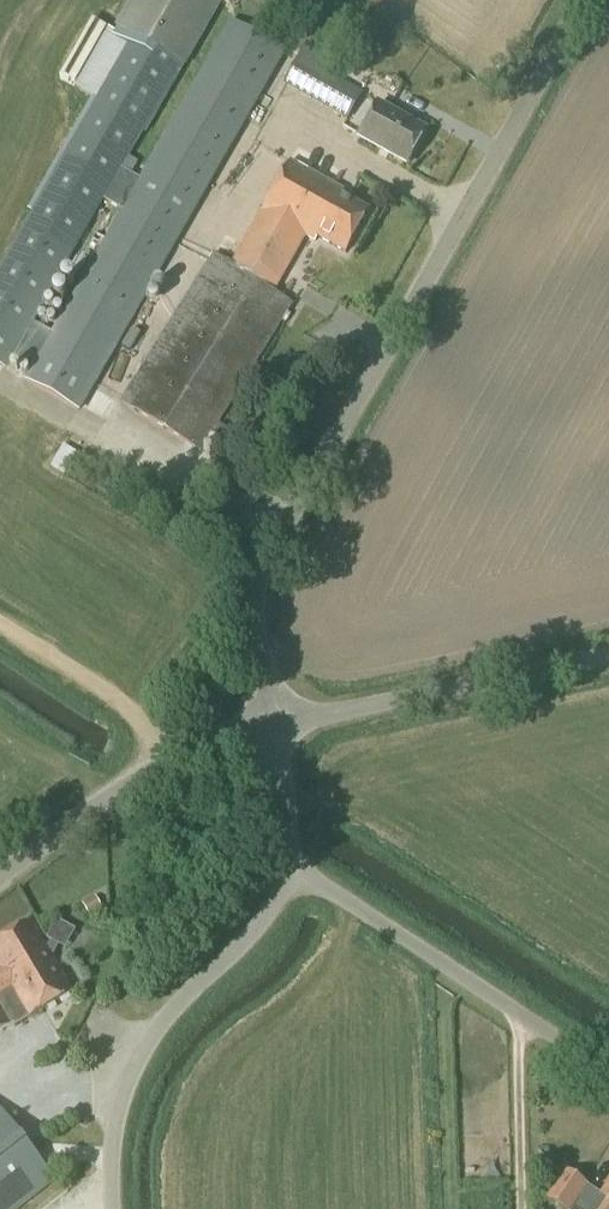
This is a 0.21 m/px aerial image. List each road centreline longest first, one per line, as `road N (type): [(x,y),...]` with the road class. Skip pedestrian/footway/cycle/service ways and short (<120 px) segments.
road 1 (unclassified): [(272,726),(256,590),(268,547),(574,0)]
road 2 (unclassified): [(118,1208),(116,1148),(133,1069),(154,1032),(299,873)]
road 3 (unclassified): [(608,1075),(299,873)]
road 4 (unclassified): [(272,726),(608,655)]
road 5 (unclassified): [(0,881),(118,791),(181,755),(272,726)]
road 6 (track): [(0,627),(181,755)]
road 7 (unclassified): [(299,873),(272,726)]

